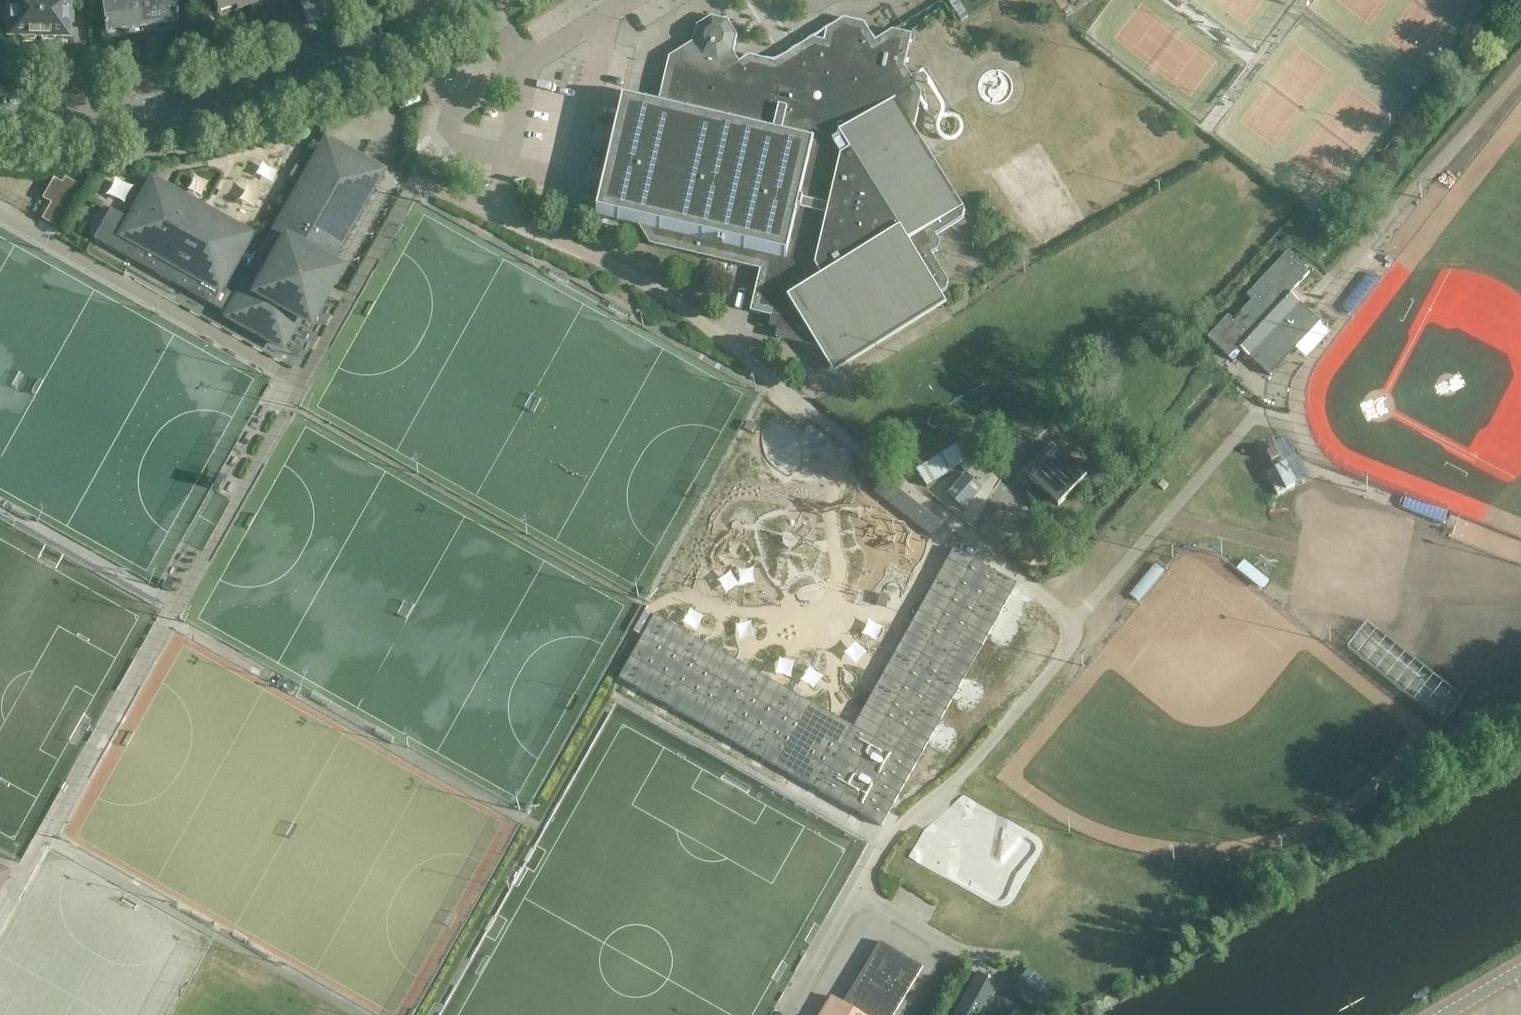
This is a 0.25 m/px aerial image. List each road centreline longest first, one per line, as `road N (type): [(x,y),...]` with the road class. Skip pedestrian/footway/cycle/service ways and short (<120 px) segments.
road 1 (tertiary): [(0,117),(154,114),(321,67)]

